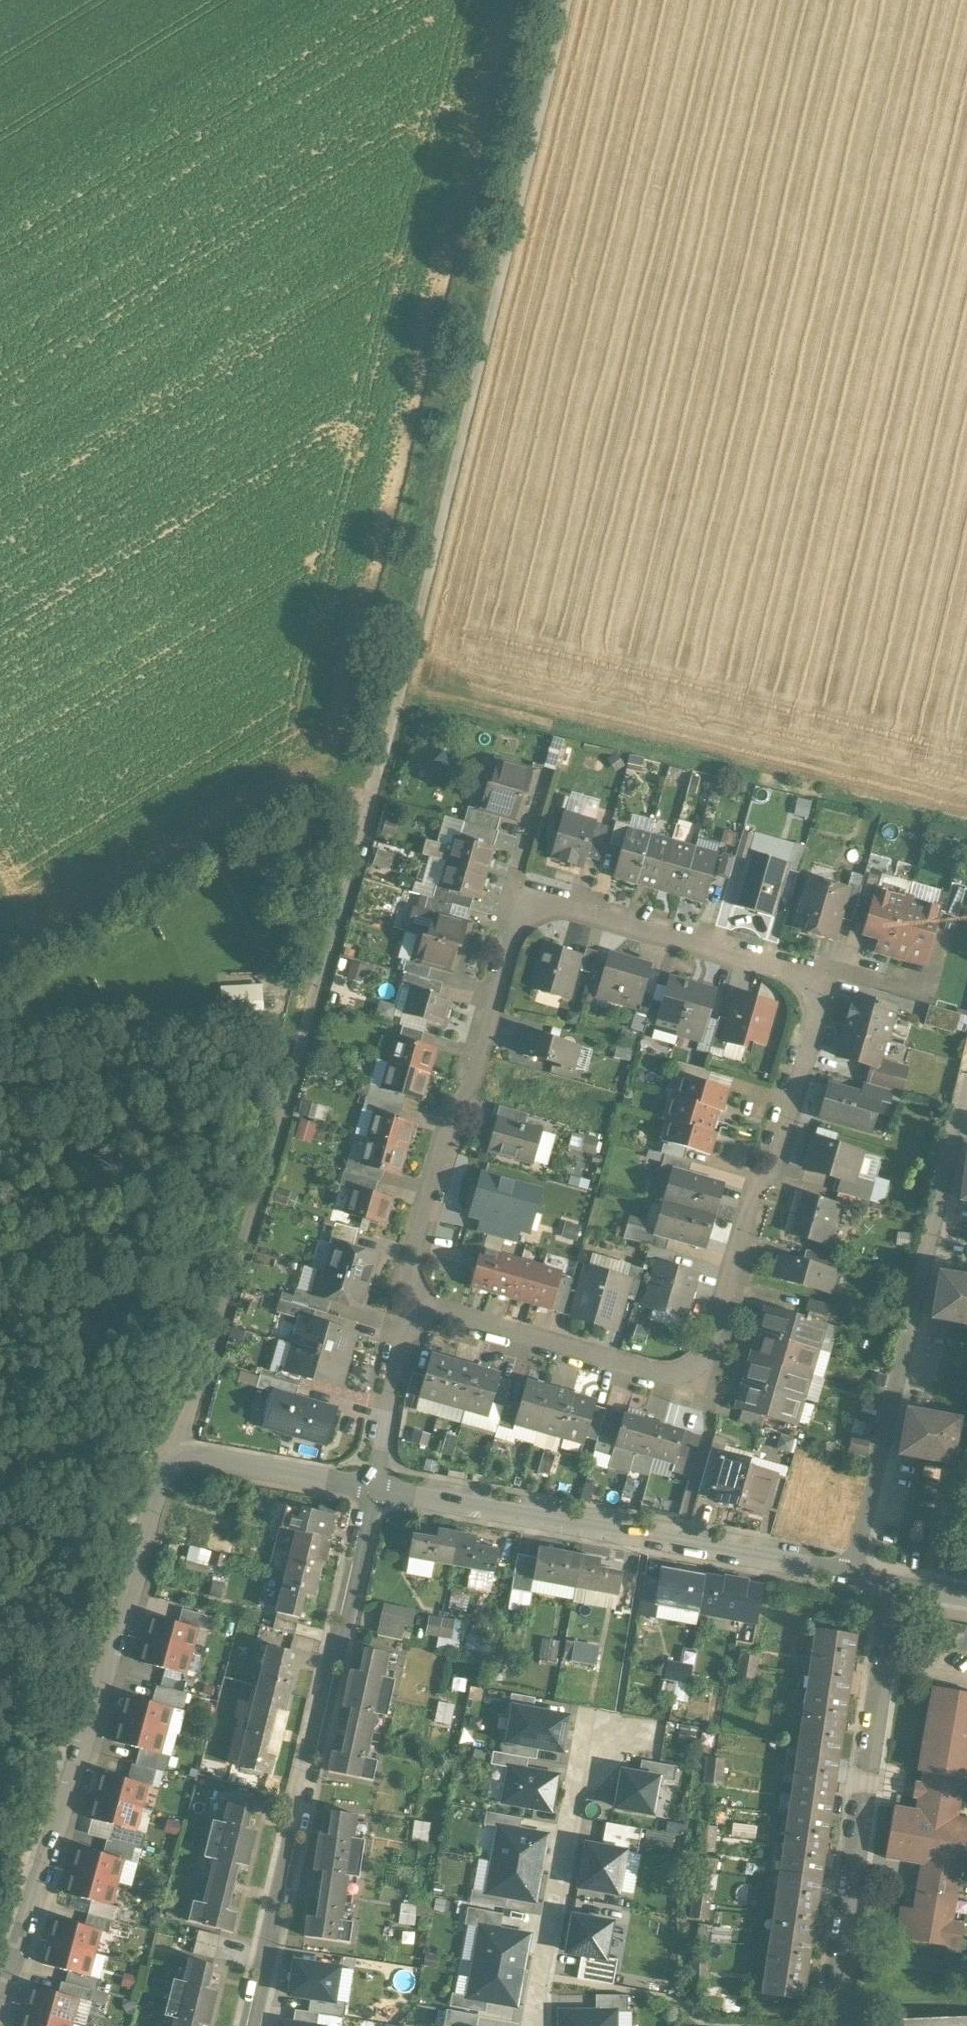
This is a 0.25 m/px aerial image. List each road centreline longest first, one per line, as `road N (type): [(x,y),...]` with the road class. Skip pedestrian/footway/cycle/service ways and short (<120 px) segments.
road 1 (track): [(167,1455),(292,1087),(375,790),(567,0)]
road 2 (residential): [(521,890),(821,976),(703,1392),(404,1314)]
road 3 (residential): [(167,1455),(0,2009)]
road 4 (residential): [(366,1495),(250,2025)]
road 5 (residential): [(366,1495),(852,1577)]
road 6 (residential): [(852,1577),(966,1106)]
road 7 (residential): [(830,2025),(834,1948),(892,1583)]
road 8 (residential): [(404,1314),(521,890)]
road 9 (track): [(375,790),(325,776),(0,972)]
road 10 (residential): [(529,2025),(592,1747)]
road 11 (residential): [(167,1455),(366,1495)]
road 12 (residential): [(366,1495),(404,1314)]
road 13 (track): [(167,1455),(0,1388)]
road 14 (track): [(703,1392),(709,1431),(676,1543)]

